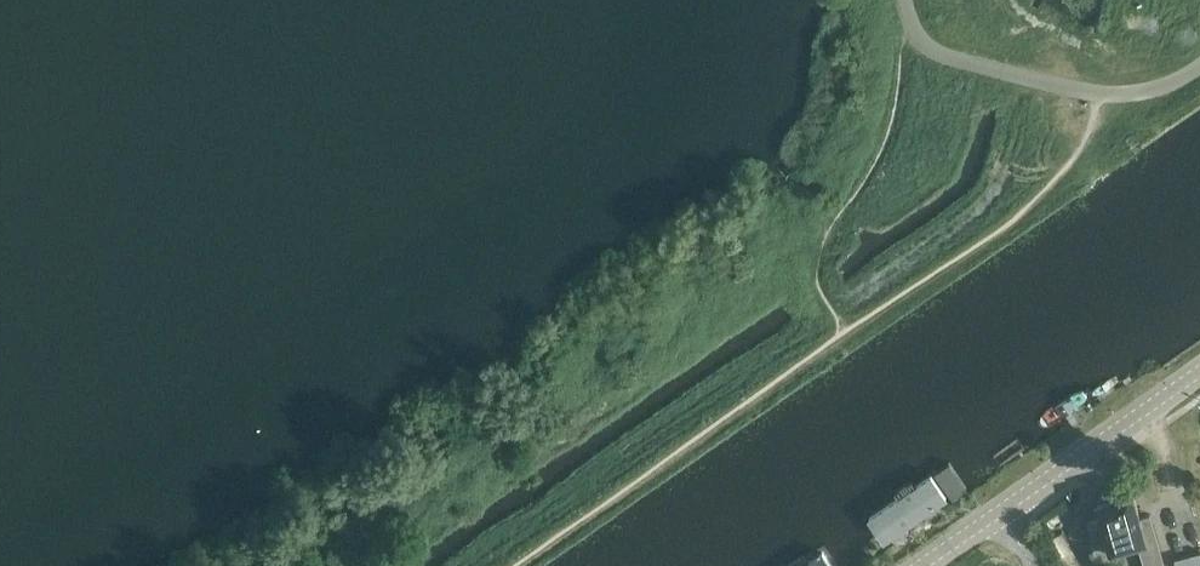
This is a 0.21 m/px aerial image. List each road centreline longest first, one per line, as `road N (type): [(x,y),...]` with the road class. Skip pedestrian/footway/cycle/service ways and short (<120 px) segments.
road 1 (tertiary): [(927,565),(1199,371)]

